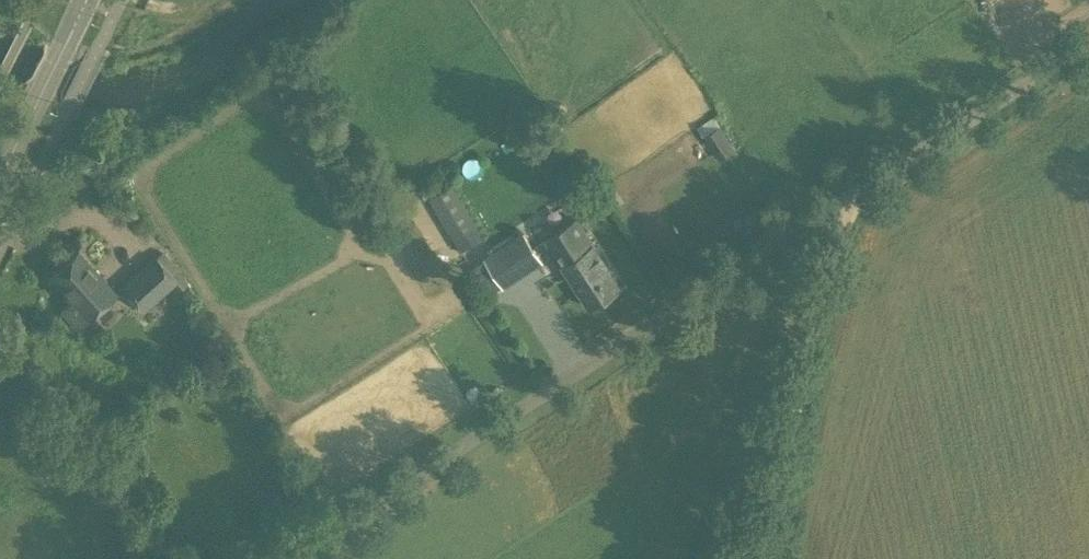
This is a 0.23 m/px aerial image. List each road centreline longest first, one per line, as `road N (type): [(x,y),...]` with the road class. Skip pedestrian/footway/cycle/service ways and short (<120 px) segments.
road 1 (unclassified): [(295,558),(1088,41)]
road 2 (track): [(840,203),(759,558)]
road 3 (secondary): [(0,175),(85,0)]

